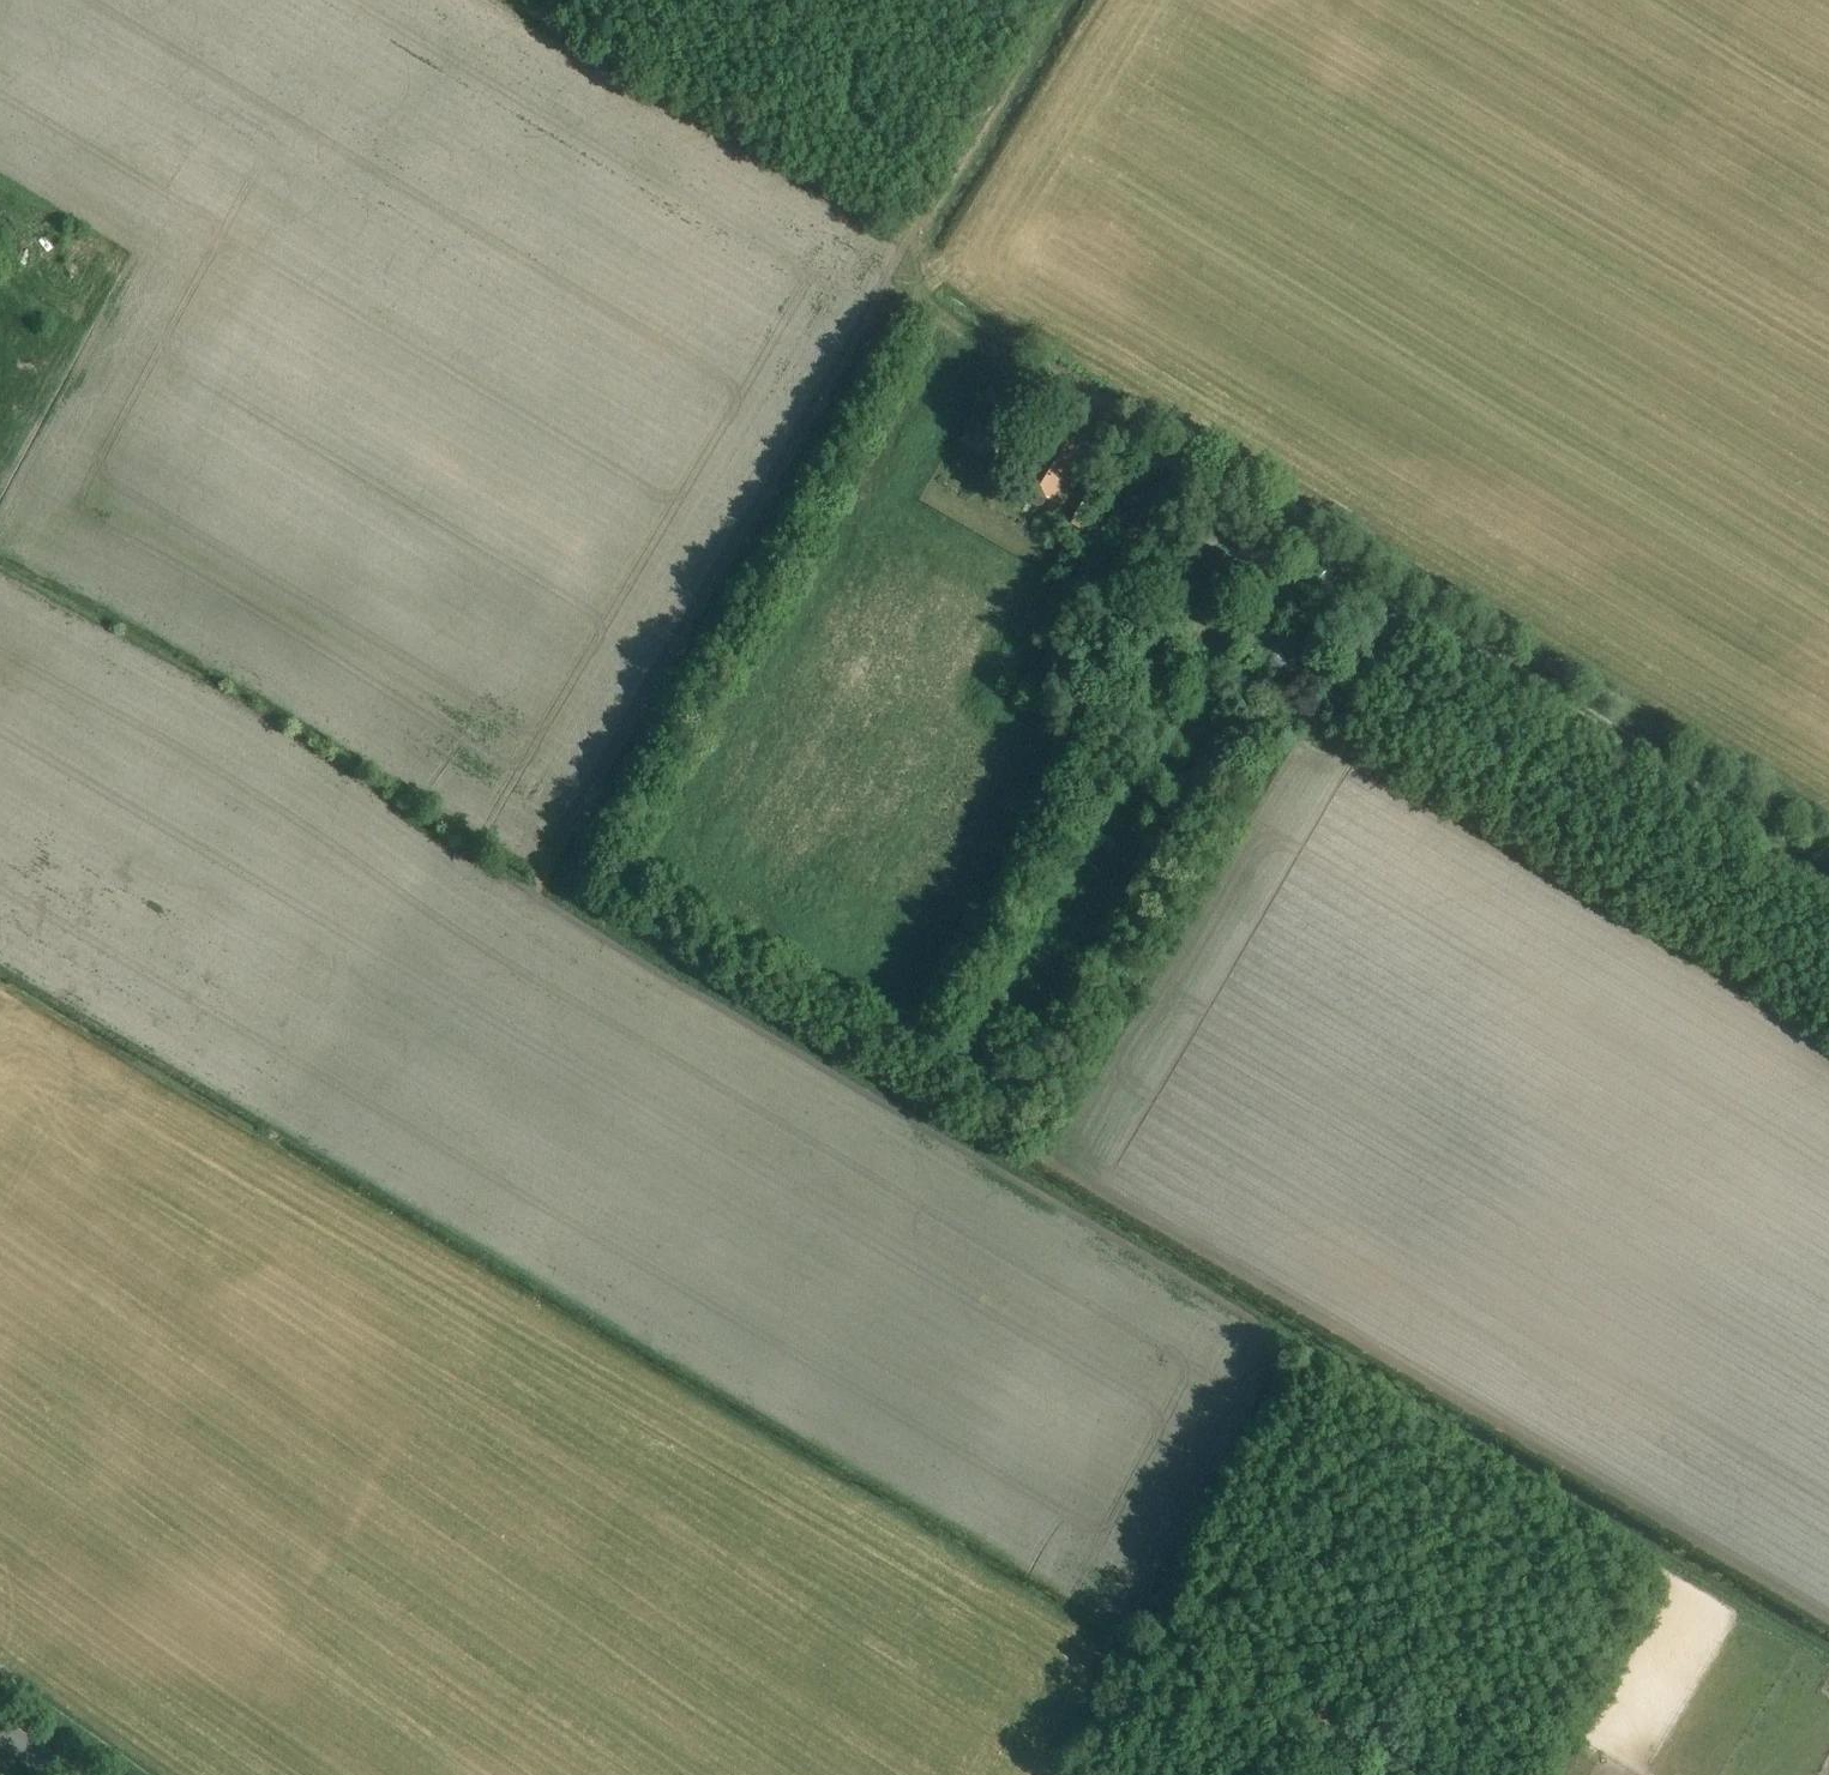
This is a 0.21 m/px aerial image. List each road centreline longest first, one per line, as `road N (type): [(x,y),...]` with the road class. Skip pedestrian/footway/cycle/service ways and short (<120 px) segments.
road 1 (track): [(1130,435),(1828,856)]

